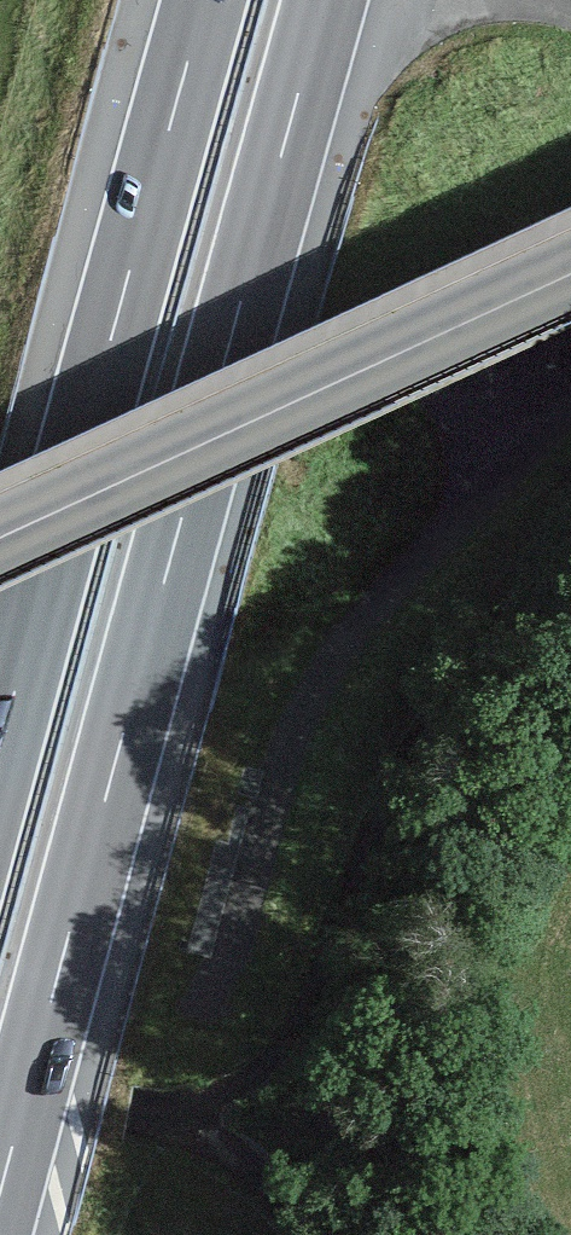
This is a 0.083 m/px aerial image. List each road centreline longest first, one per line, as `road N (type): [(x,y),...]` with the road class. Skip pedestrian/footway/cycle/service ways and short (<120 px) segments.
road 1 (motorway): [(0,1187),(323,0)]
road 2 (motorway): [(204,0),(0,741)]
road 3 (tertiary): [(0,533),(570,270)]

